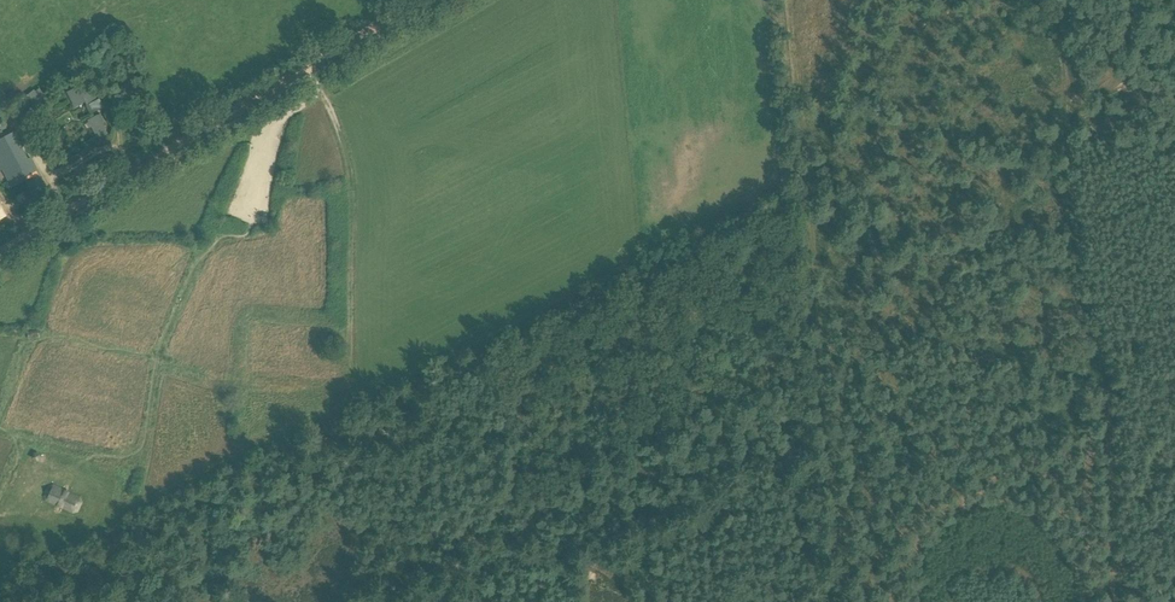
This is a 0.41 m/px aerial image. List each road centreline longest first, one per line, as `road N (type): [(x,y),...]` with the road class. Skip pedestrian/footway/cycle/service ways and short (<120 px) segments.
road 1 (track): [(311,68),(0,250)]
road 2 (track): [(427,0),(311,68)]

